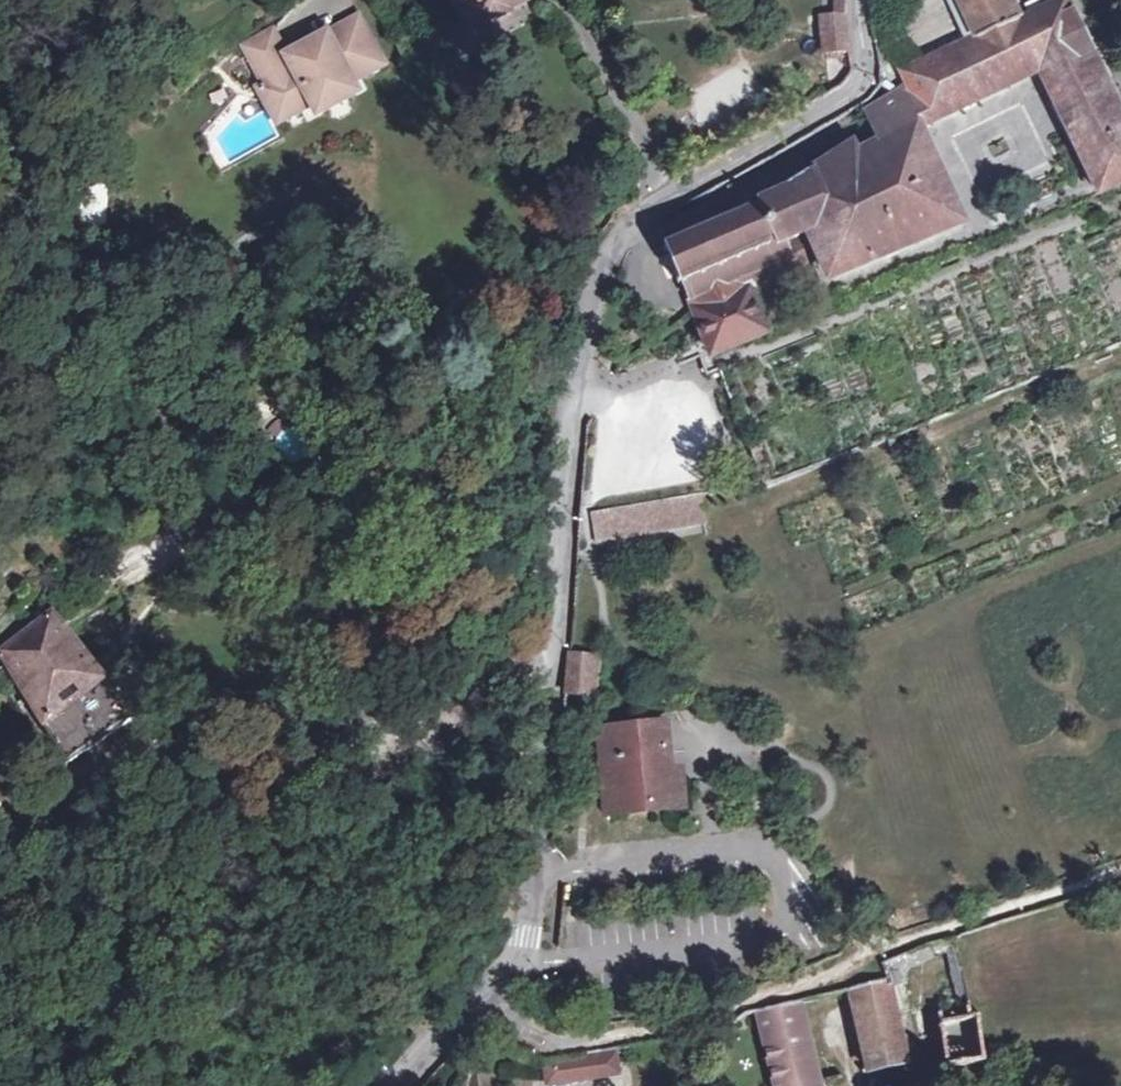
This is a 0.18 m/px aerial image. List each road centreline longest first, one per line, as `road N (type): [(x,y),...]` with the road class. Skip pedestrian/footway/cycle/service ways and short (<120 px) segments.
road 1 (unclassified): [(859,0),(866,76),(860,94),(618,237),(593,285),(551,657)]
road 2 (track): [(482,1003),(540,1046),(707,1015),(1120,868)]
road 3 (residential): [(551,657),(357,728),(130,786),(66,815),(0,873)]
road 4 (track): [(1120,542),(935,617),(912,650),(887,719),(884,763),(849,855),(849,963)]
road 5 (unclassified): [(551,657),(535,933),(510,979),(410,1066),(398,1085)]

